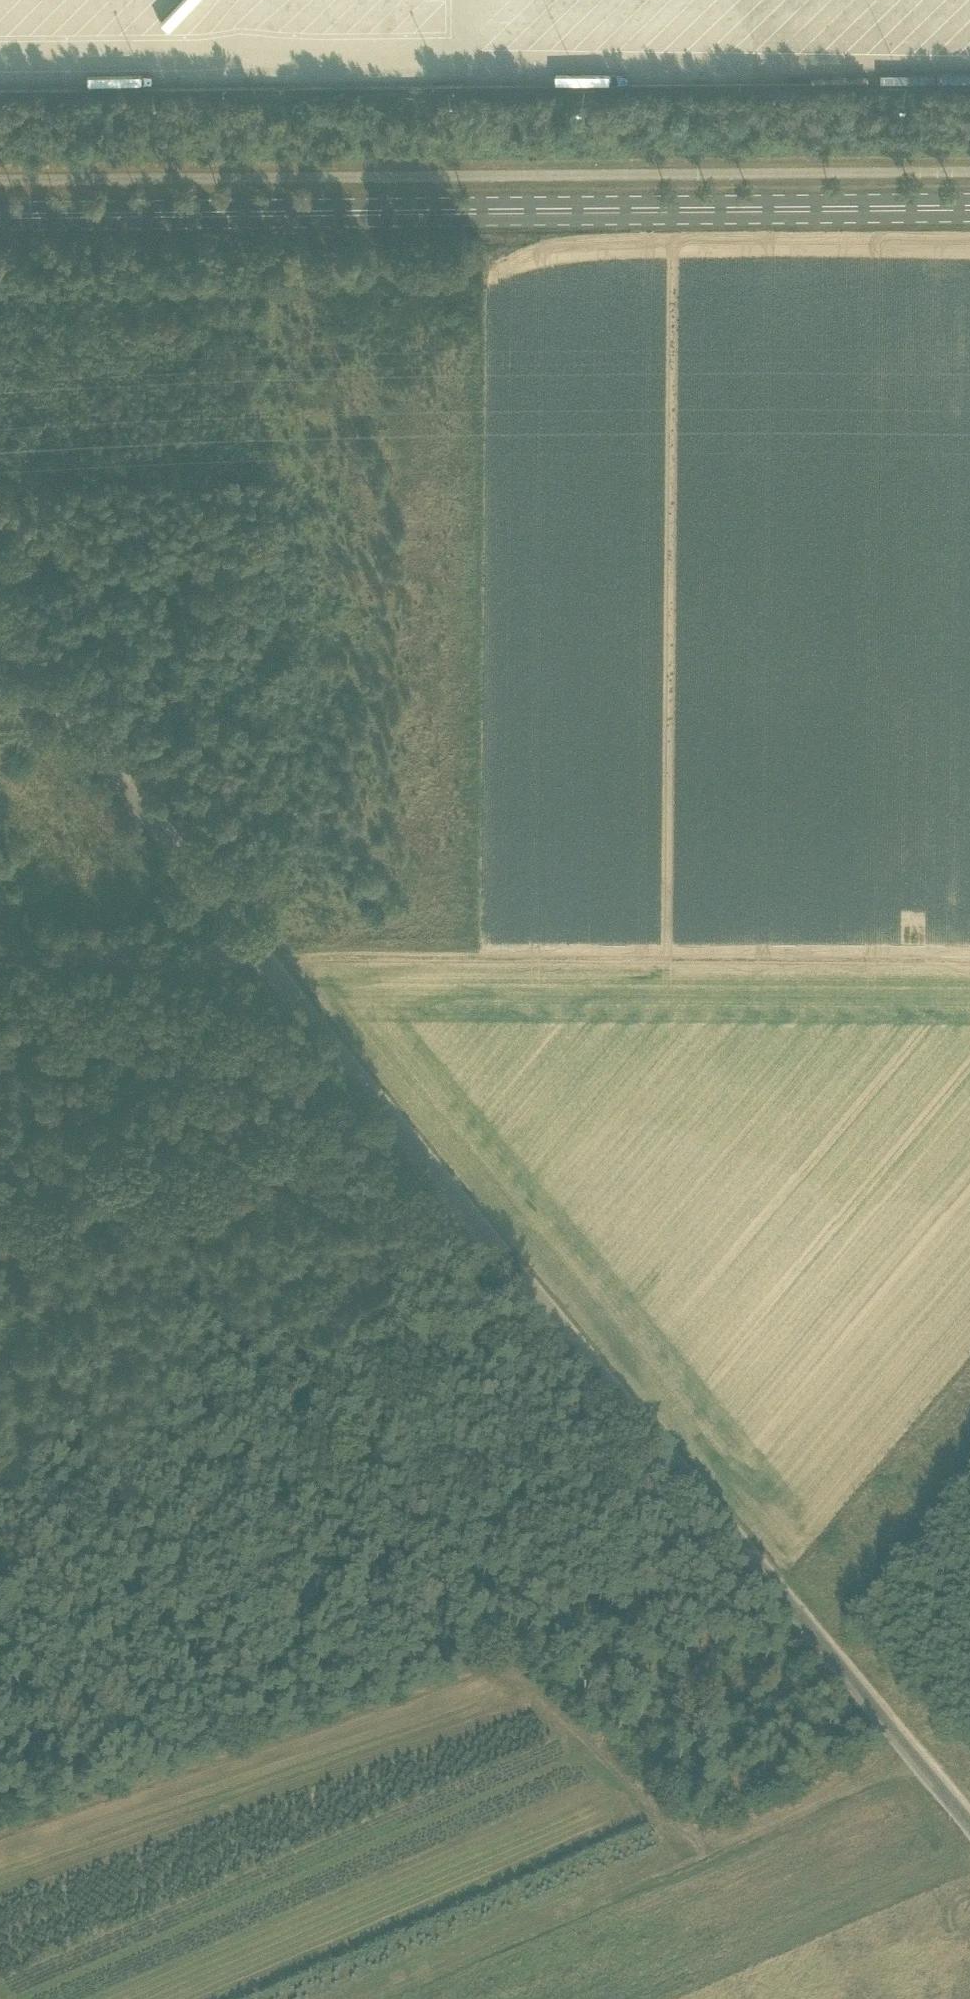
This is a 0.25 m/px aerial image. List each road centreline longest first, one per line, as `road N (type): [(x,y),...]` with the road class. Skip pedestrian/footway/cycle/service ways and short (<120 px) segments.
road 1 (tertiary): [(969,1825),(260,958)]
road 2 (secondary): [(0,218),(969,210)]
road 3 (track): [(969,955),(260,958)]
road 4 (tertiary): [(260,958),(0,636)]
road 5 (unclassified): [(0,958),(260,958)]

